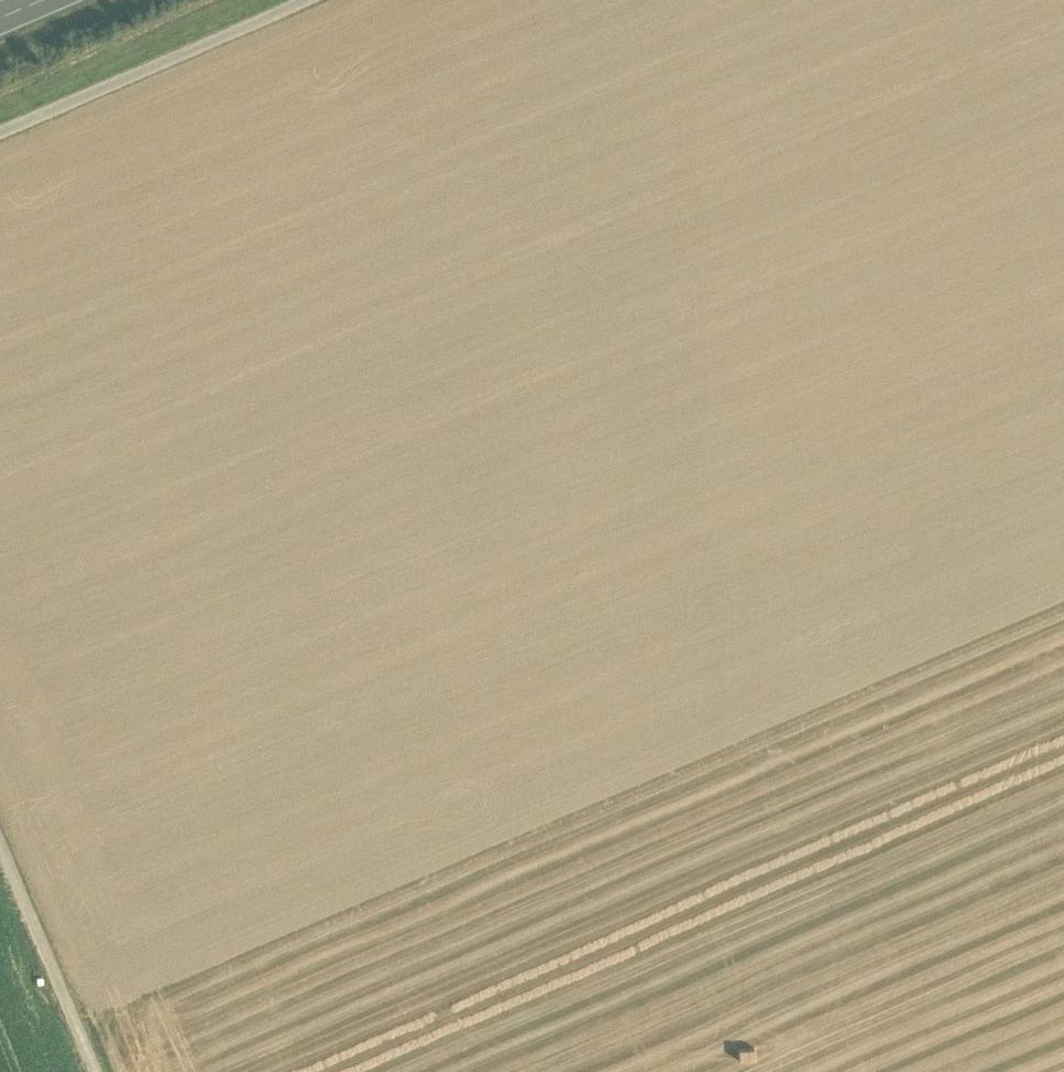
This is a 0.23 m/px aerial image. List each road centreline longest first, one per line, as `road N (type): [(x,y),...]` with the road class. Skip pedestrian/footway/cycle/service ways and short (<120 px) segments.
road 1 (track): [(0,144),(352,0)]
road 2 (track): [(95,1071),(0,847)]

